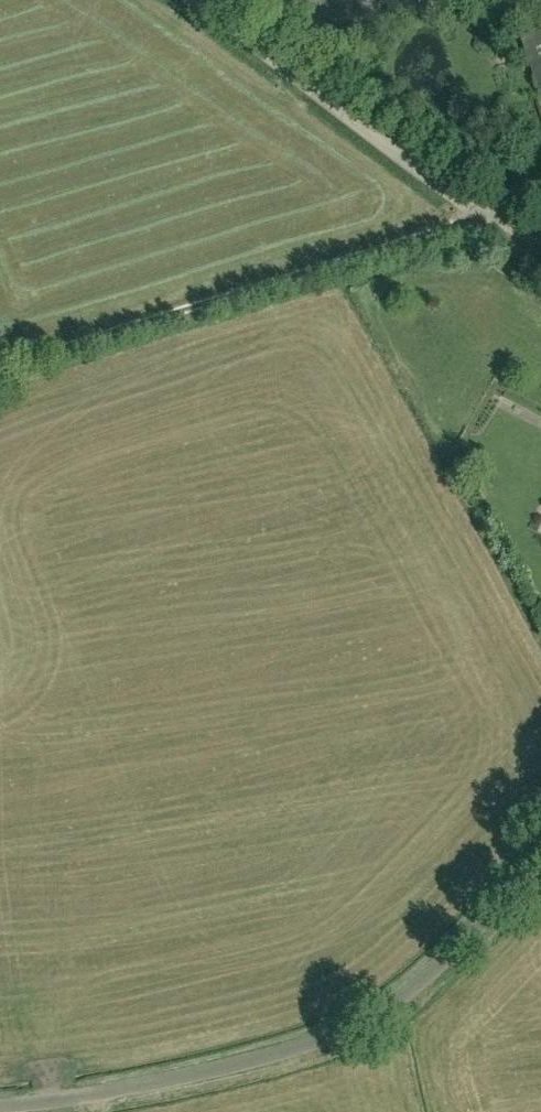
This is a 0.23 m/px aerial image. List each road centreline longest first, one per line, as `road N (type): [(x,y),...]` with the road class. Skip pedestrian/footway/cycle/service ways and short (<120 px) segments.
road 1 (unclassified): [(0,1107),(120,1092),(362,1025),(405,997),(540,866)]
road 2 (unclassified): [(540,238),(466,205),(197,0)]

